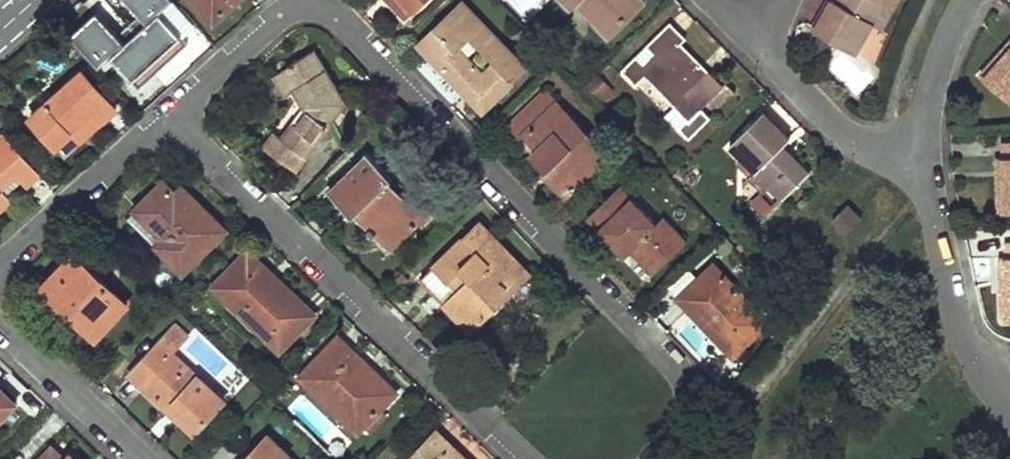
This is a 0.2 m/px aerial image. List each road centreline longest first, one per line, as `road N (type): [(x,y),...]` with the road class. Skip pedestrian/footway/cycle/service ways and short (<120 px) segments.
road 1 (residential): [(168,116),(287,7),(315,2),(340,14),(684,368),(697,394),(661,458)]
road 2 (residential): [(531,458),(168,116)]
road 3 (residential): [(992,389),(959,317),(921,162)]
road 4 (residential): [(0,270),(168,116)]
road 5 (residential): [(921,162),(856,140),(767,49)]
road 6 (residential): [(0,324),(142,458)]
road 7 (residential): [(921,162),(941,50),(966,0)]

